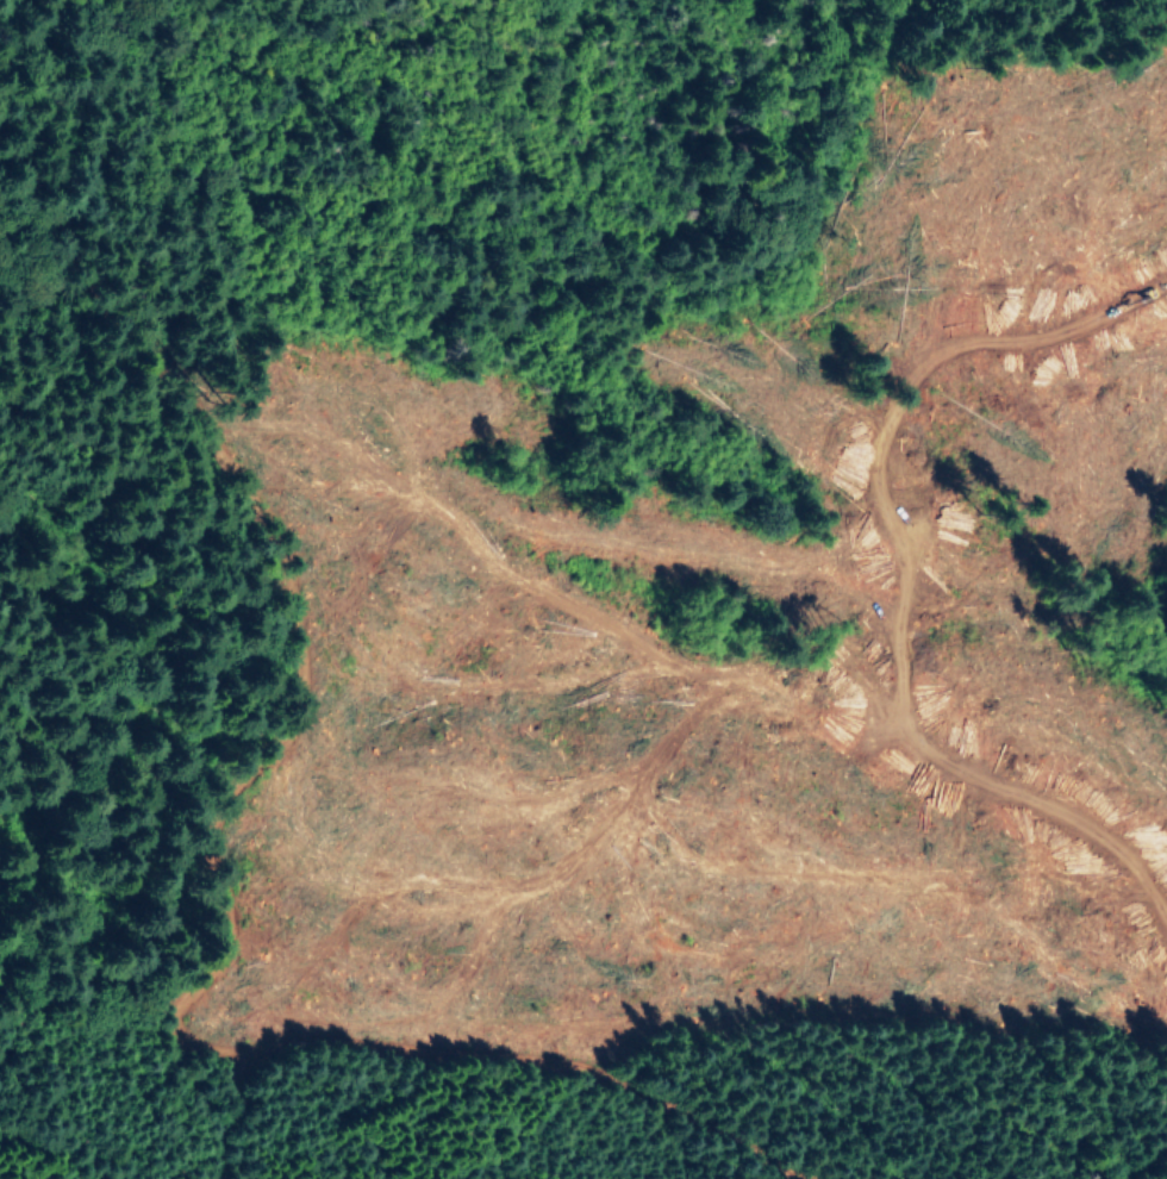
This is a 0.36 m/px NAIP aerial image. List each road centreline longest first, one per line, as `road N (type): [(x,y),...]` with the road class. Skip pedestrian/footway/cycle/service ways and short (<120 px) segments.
road 1 (residential): [(167,1178),(156,1106),(163,949),(305,665),(262,537),(85,302),(71,46),(82,0)]
road 2 (residential): [(161,998),(283,1037),(386,1042),(523,1027),(651,1061),(806,1148),(842,1178)]

